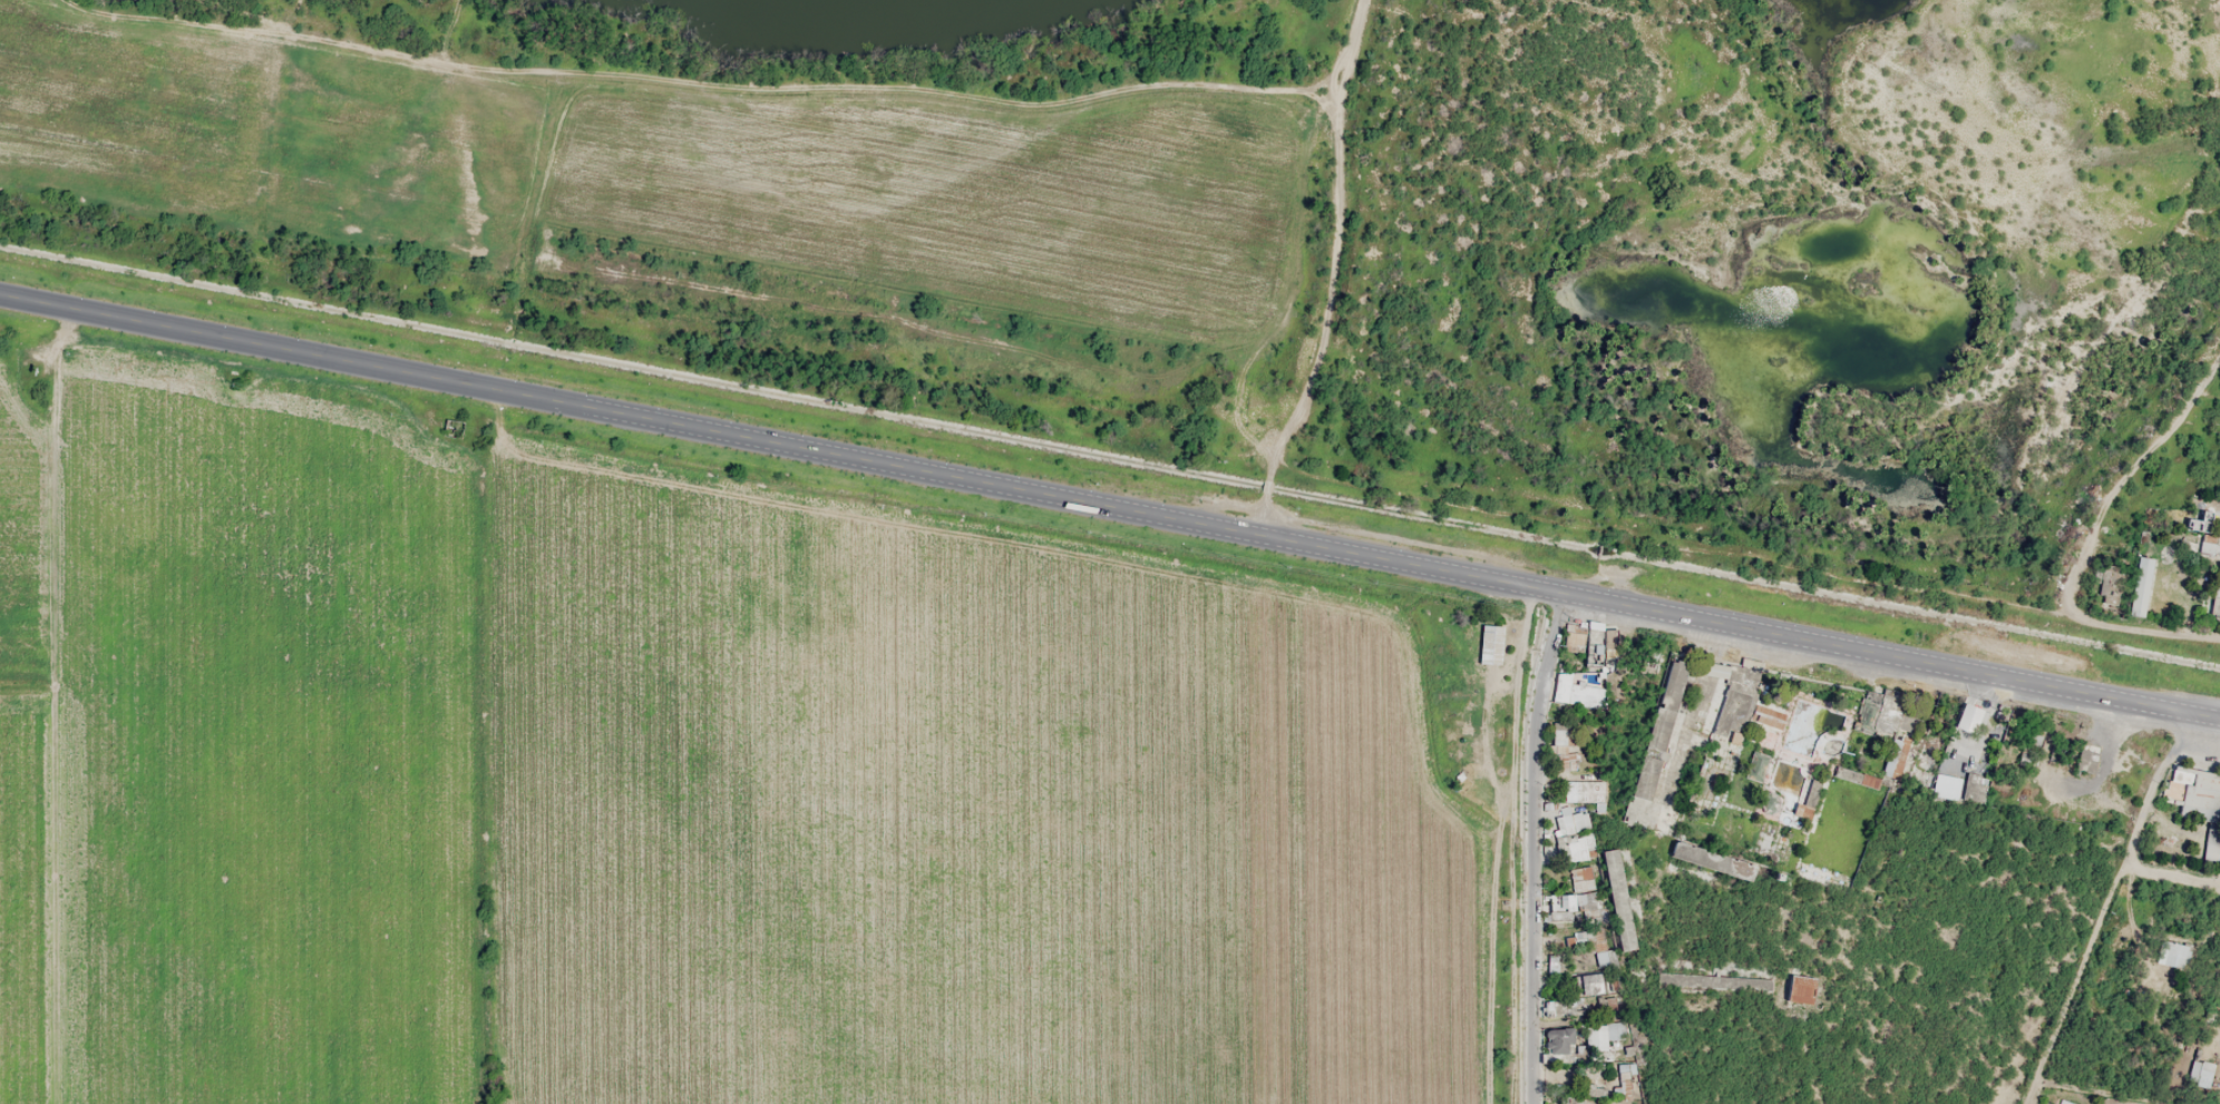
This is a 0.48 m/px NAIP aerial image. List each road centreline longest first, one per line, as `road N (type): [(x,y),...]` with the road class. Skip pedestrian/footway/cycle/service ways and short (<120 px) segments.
road 1 (primary): [(1557,592),(0,291)]
road 2 (primary): [(2219,719),(1557,592)]
road 3 (residential): [(1557,592),(1535,724),(1533,1103)]
road 4 (residential): [(2183,712),(2025,1103)]
road 5 (residential): [(2066,613),(2070,584),(2112,495),(2219,357)]
road 6 (residential): [(2066,613),(2219,643)]
road 7 (residential): [(2034,1081),(2156,1103)]

